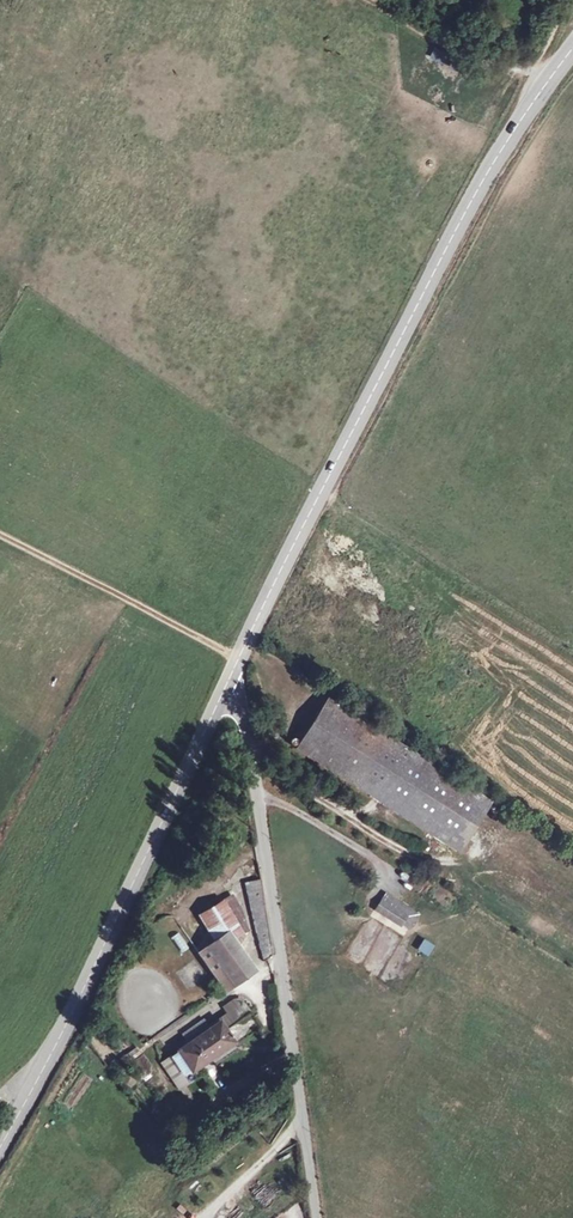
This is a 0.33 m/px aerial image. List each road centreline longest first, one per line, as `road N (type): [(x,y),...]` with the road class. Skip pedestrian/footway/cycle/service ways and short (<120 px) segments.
road 1 (tertiary): [(572,48),(461,222),(227,684)]
road 2 (unclassified): [(227,684),(249,742),(318,1217)]
road 3 (tertiary): [(227,684),(0,1146)]
road 4 (track): [(239,658),(0,538)]

